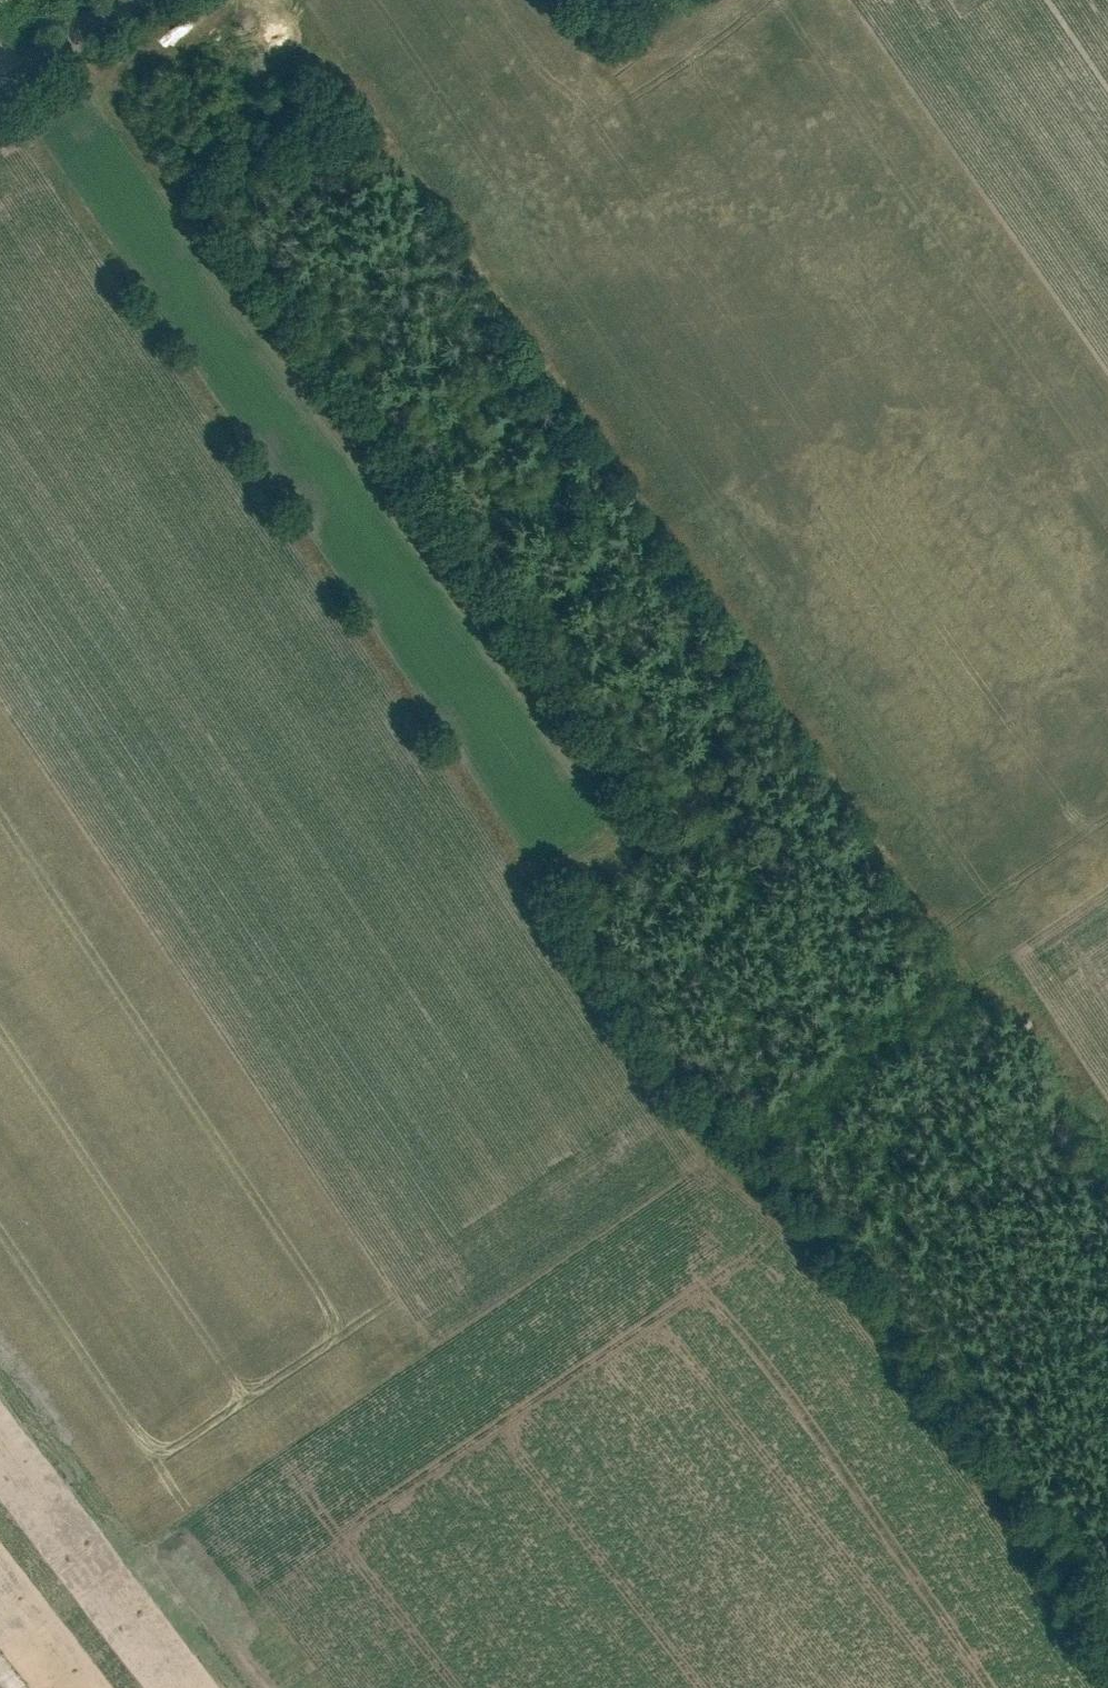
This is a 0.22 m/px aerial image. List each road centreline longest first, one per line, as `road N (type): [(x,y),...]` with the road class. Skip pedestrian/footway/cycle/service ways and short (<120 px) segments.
road 1 (unclassified): [(0,79),(119,0)]

